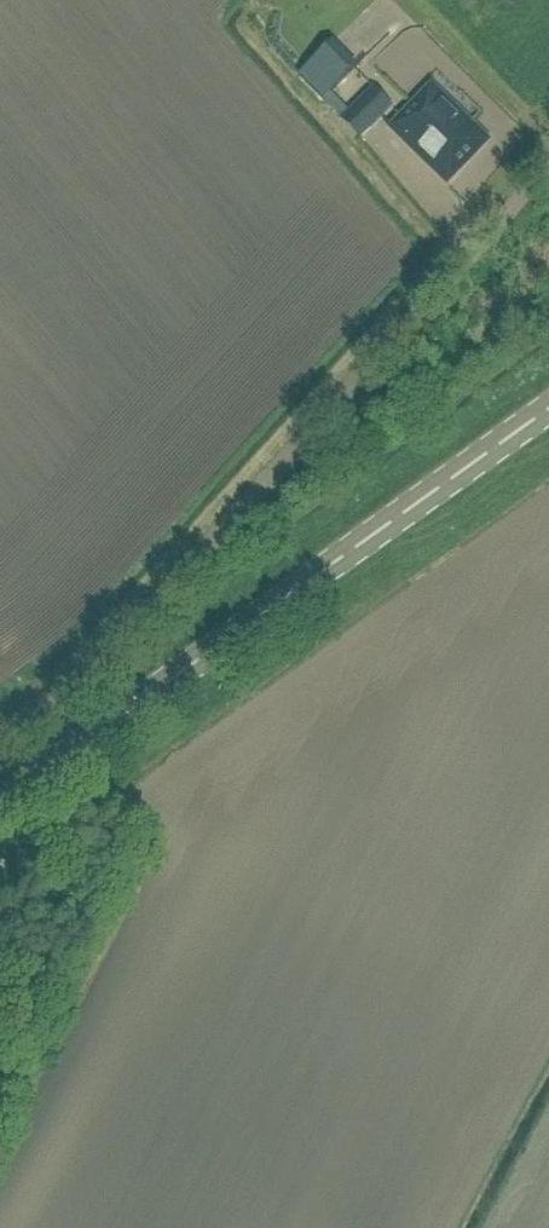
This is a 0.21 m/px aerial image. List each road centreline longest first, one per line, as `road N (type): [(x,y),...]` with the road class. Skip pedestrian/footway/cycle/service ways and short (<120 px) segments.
road 1 (unclassified): [(0,736),(68,688),(192,560),(429,291),(548,136)]
road 2 (tertiary): [(0,806),(548,410)]

